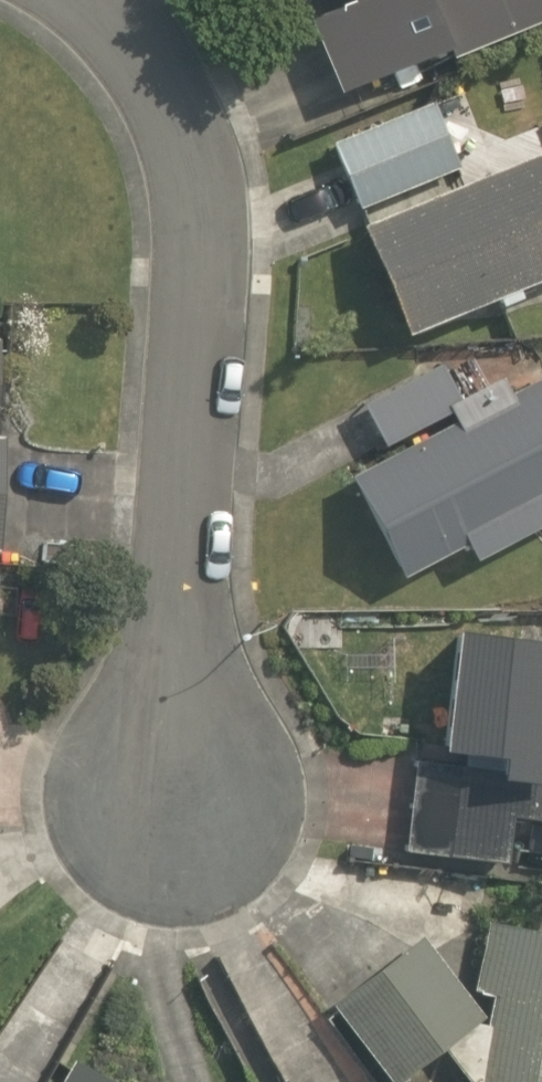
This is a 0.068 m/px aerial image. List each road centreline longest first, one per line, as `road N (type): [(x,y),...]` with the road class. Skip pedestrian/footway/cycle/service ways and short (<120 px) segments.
road 1 (residential): [(126,0),(187,103),(205,300),(193,831)]

